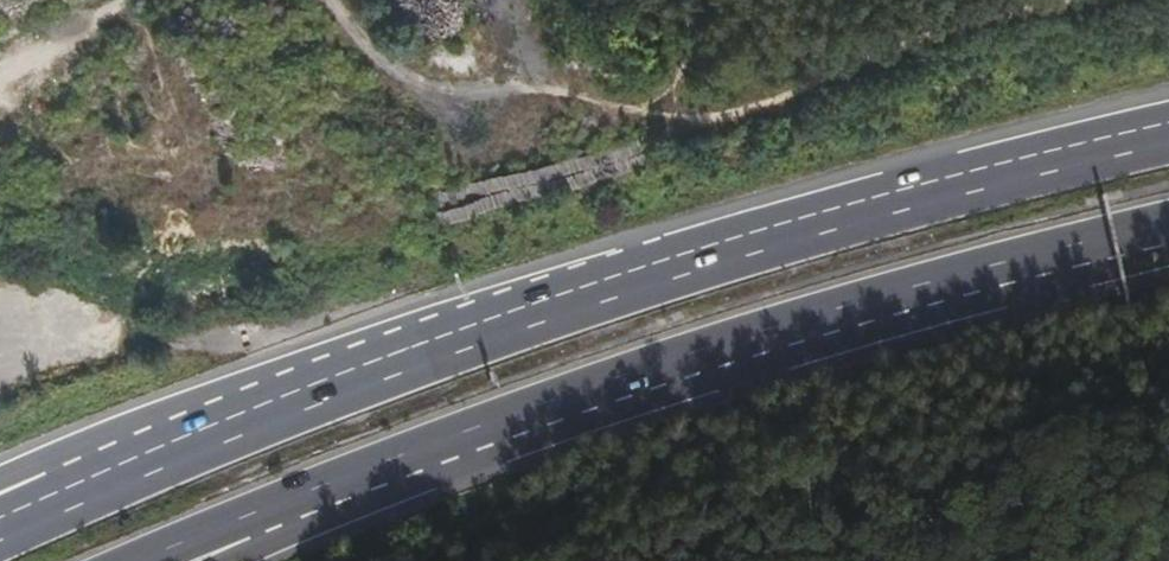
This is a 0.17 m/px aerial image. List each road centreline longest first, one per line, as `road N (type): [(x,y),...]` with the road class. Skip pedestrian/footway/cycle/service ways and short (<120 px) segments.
road 1 (trunk): [(1168,138),(922,196),(643,275),(275,401),(89,480)]
road 2 (trunk): [(312,498),(940,282),(1168,228)]
road 3 (trunk): [(133,560),(227,521),(312,498)]

